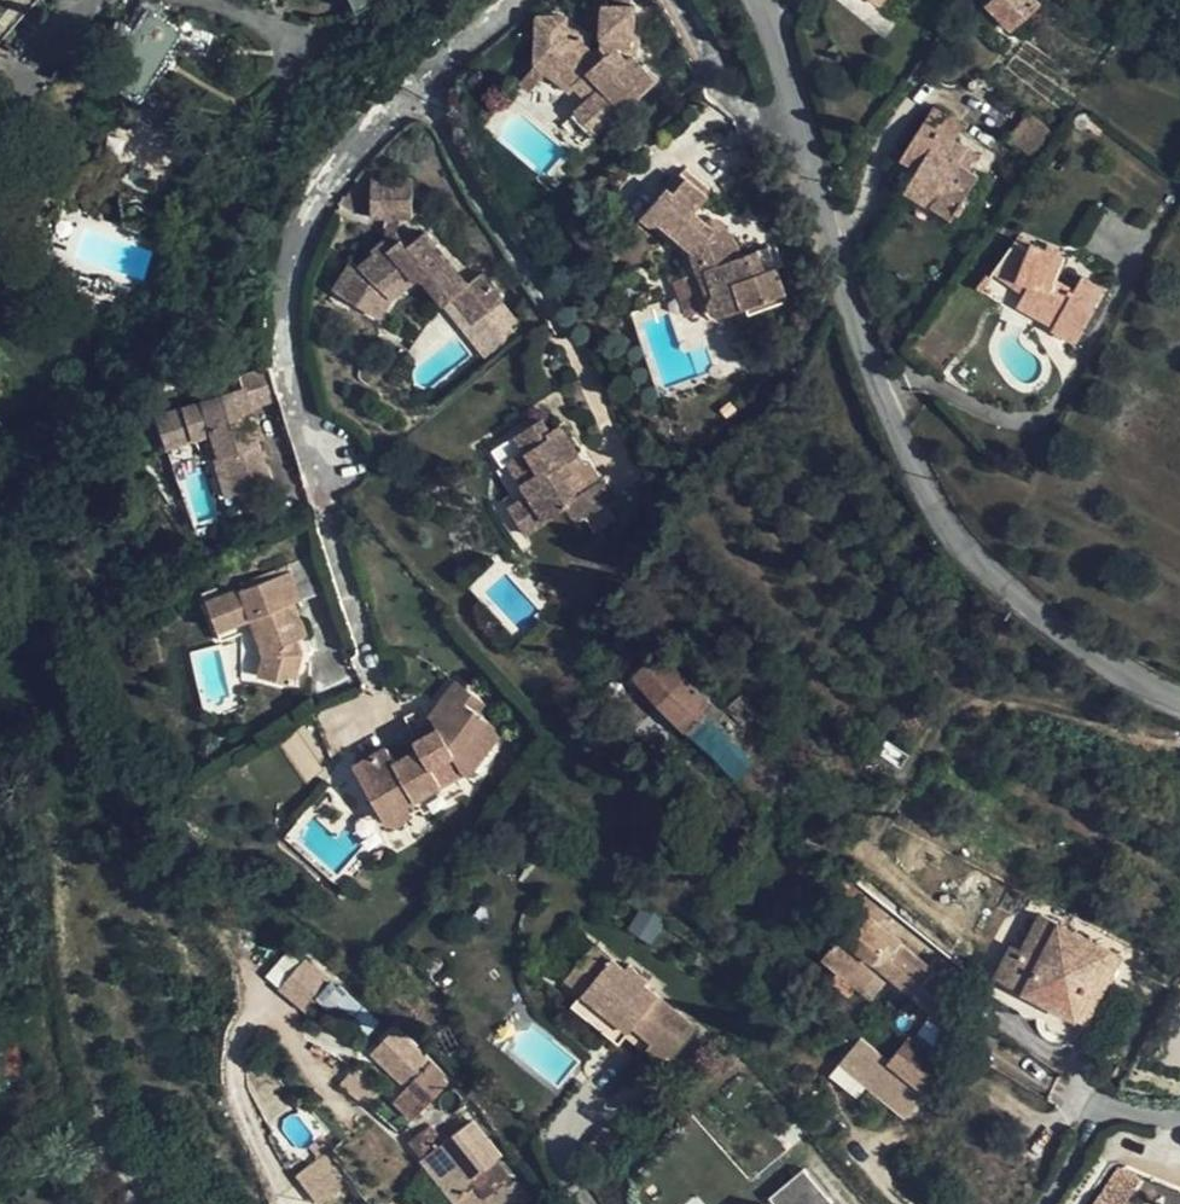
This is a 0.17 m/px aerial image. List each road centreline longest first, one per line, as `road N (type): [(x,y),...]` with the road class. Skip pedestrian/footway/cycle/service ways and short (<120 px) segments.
road 1 (residential): [(1179,694),(1090,663),(934,518),(796,122)]
road 2 (residential): [(414,84),(317,185),(286,306),(286,364),(372,672)]
road 3 (residential): [(414,84),(470,201),(546,309)]
road 4 (residential): [(1179,1119),(1146,1119),(1107,1104),(1042,1203)]
road 5 (residential): [(796,122),(745,111),(720,89),(676,0)]
road 6 (residential): [(796,122),(751,0)]
road 7 (residential): [(510,0),(414,84)]

